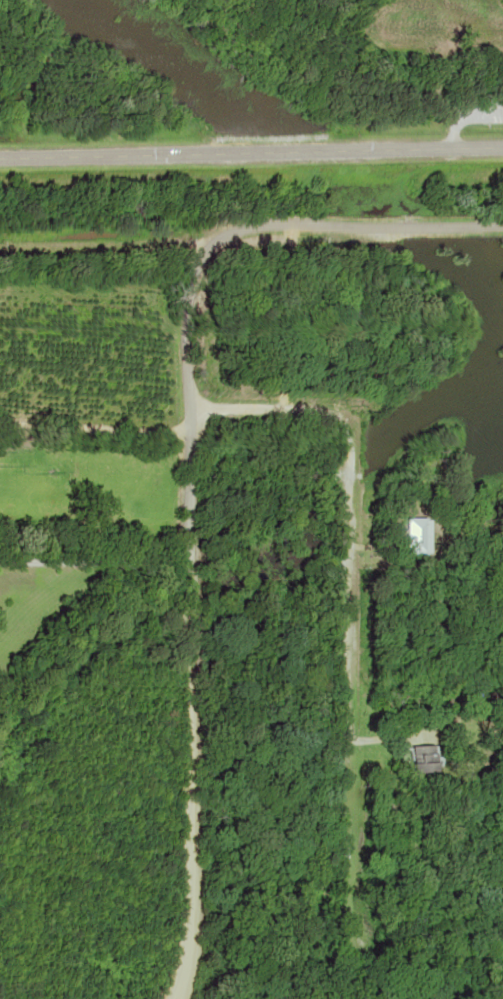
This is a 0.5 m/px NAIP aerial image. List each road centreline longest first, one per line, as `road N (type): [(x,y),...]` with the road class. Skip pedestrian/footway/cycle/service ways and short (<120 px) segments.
road 1 (residential): [(174,998),(191,892),(189,308),(206,250),(225,235),(258,228),(502,225)]
road 2 (residential): [(395,739),(352,740),(348,733),(350,431),(329,409),(193,412)]
road 3 (residential): [(0,158),(502,148)]

